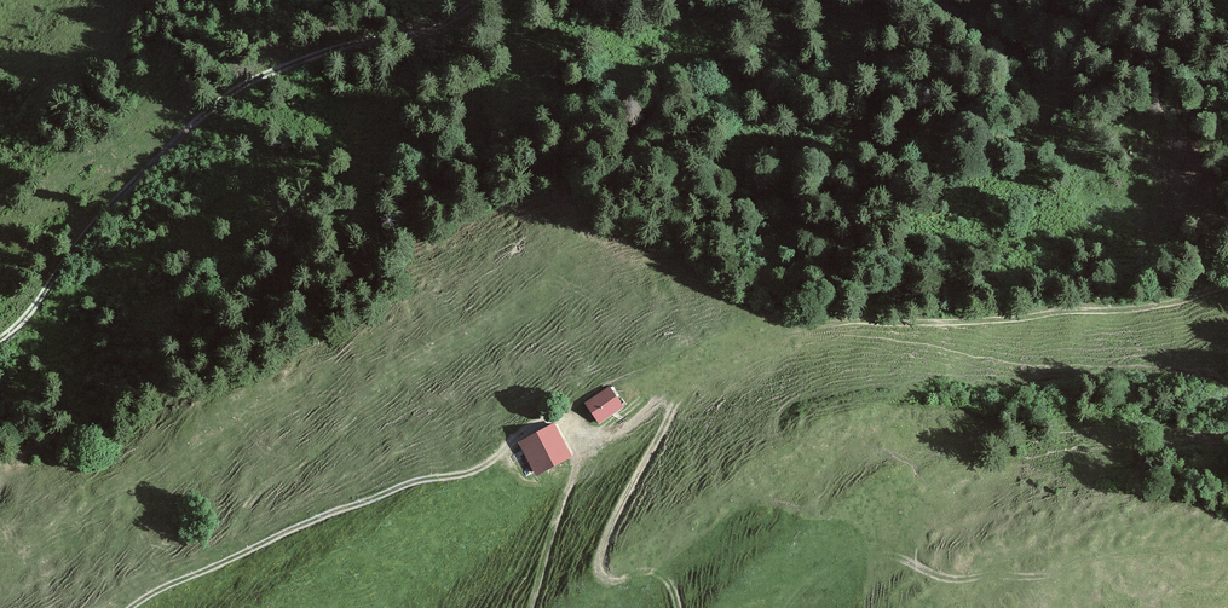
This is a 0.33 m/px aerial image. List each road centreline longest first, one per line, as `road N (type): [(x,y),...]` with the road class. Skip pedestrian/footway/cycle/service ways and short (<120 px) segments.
road 1 (track): [(479,0),(414,35),(355,41),(256,84),(100,212),(38,302),(0,337)]
road 2 (track): [(131,607),(294,530),(422,480),(489,468),(543,423),(565,422),(583,434)]
road 3 (track): [(788,607),(827,562),(848,550),(881,551),(948,579),(978,580),(1227,550)]
road 4 (track): [(583,434),(607,435),(664,394),(679,397),(599,556),(605,580),(666,579),(679,607)]
road 5 (track): [(583,434),(534,607)]

